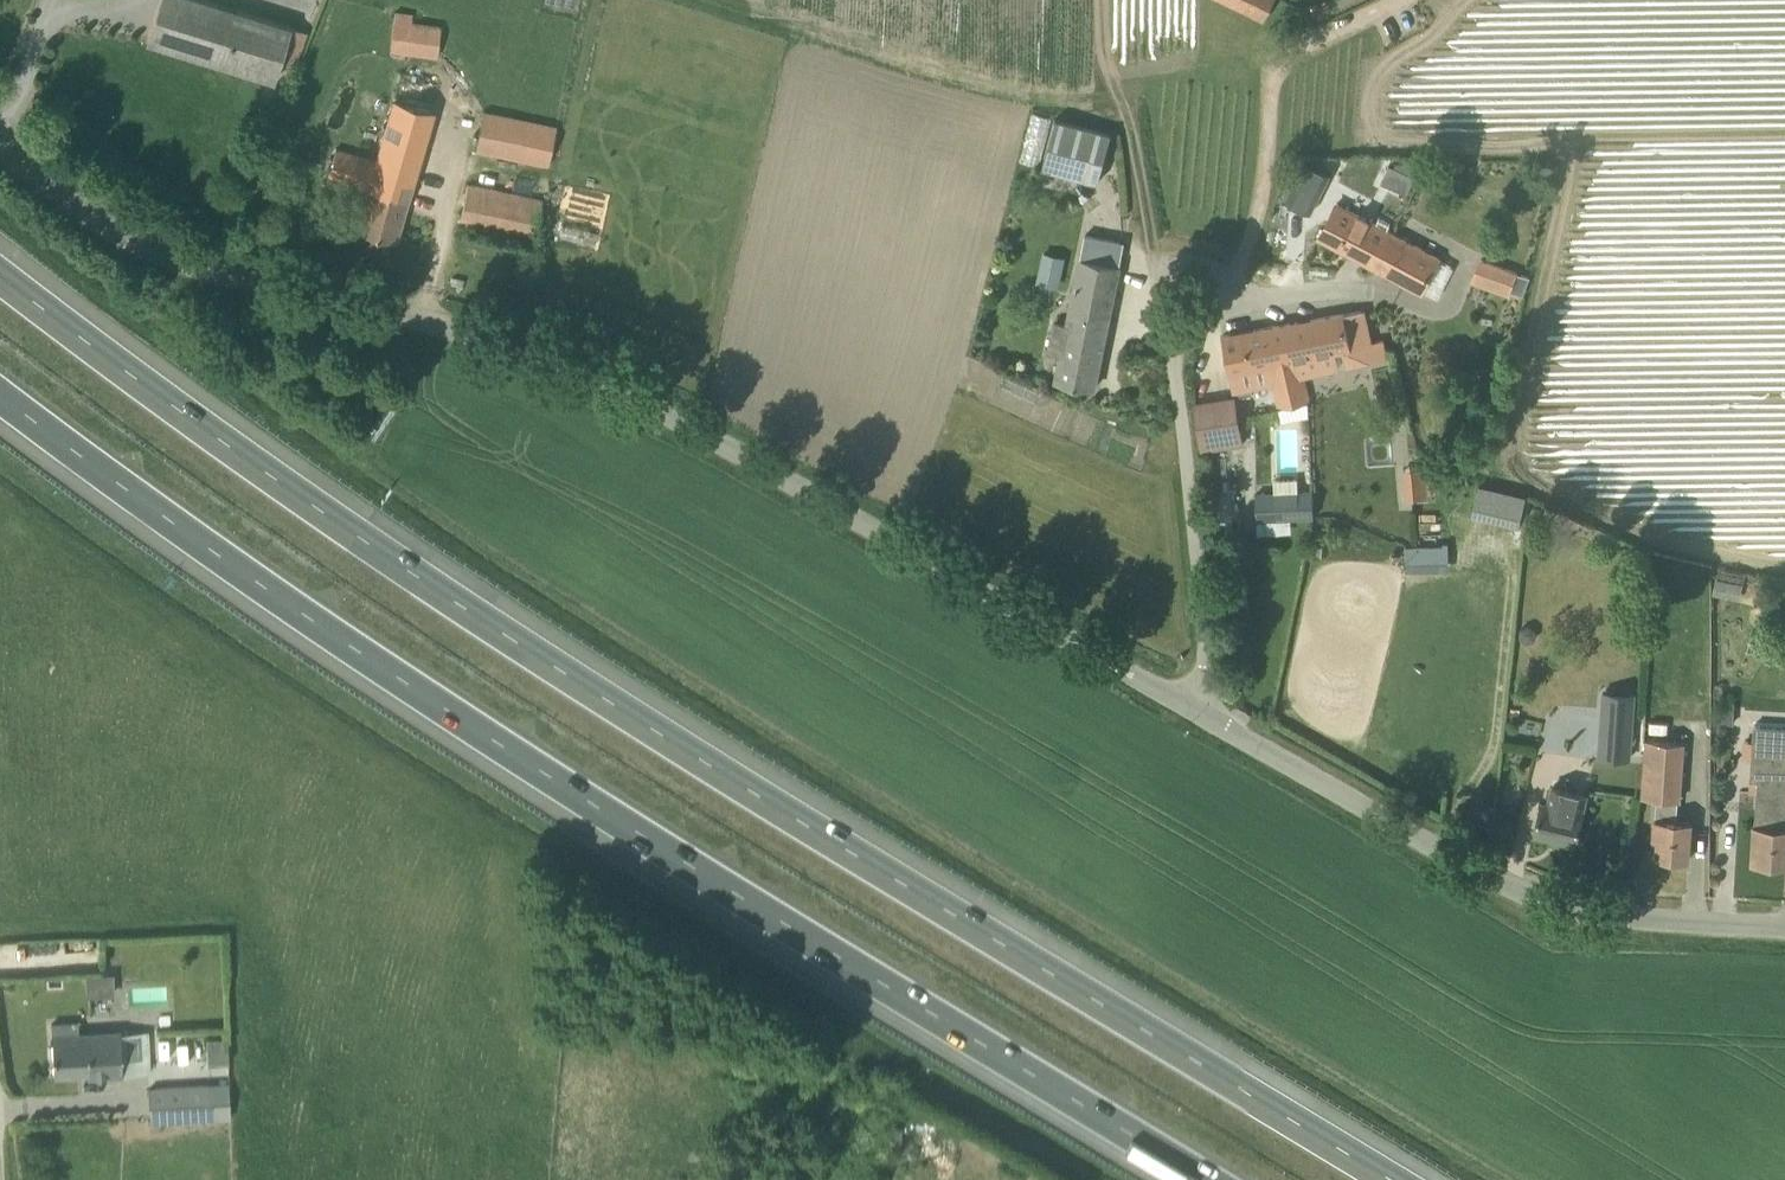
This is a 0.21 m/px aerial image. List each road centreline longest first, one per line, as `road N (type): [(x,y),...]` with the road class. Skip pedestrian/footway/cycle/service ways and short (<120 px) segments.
road 1 (motorway): [(1411,1179),(638,707),(225,428),(0,247)]
road 2 (motorway): [(0,388),(211,548),(957,1035),(1198,1179)]
road 3 (unclassified): [(1192,707),(550,357),(161,252),(55,189),(0,144)]
road 4 (unclassified): [(1784,928),(1617,920),(1531,899),(1192,707)]
road 5 (unclassified): [(1192,707),(1206,653),(1175,383),(1174,357),(1184,339)]
road 6 (unclassified): [(1228,281),(1257,215),(1271,76)]
road 7 (residential): [(1219,293),(1253,302),(1372,292)]
road 8 (unclassified): [(1184,339),(1166,317),(1160,266),(1191,265),(1228,281)]

